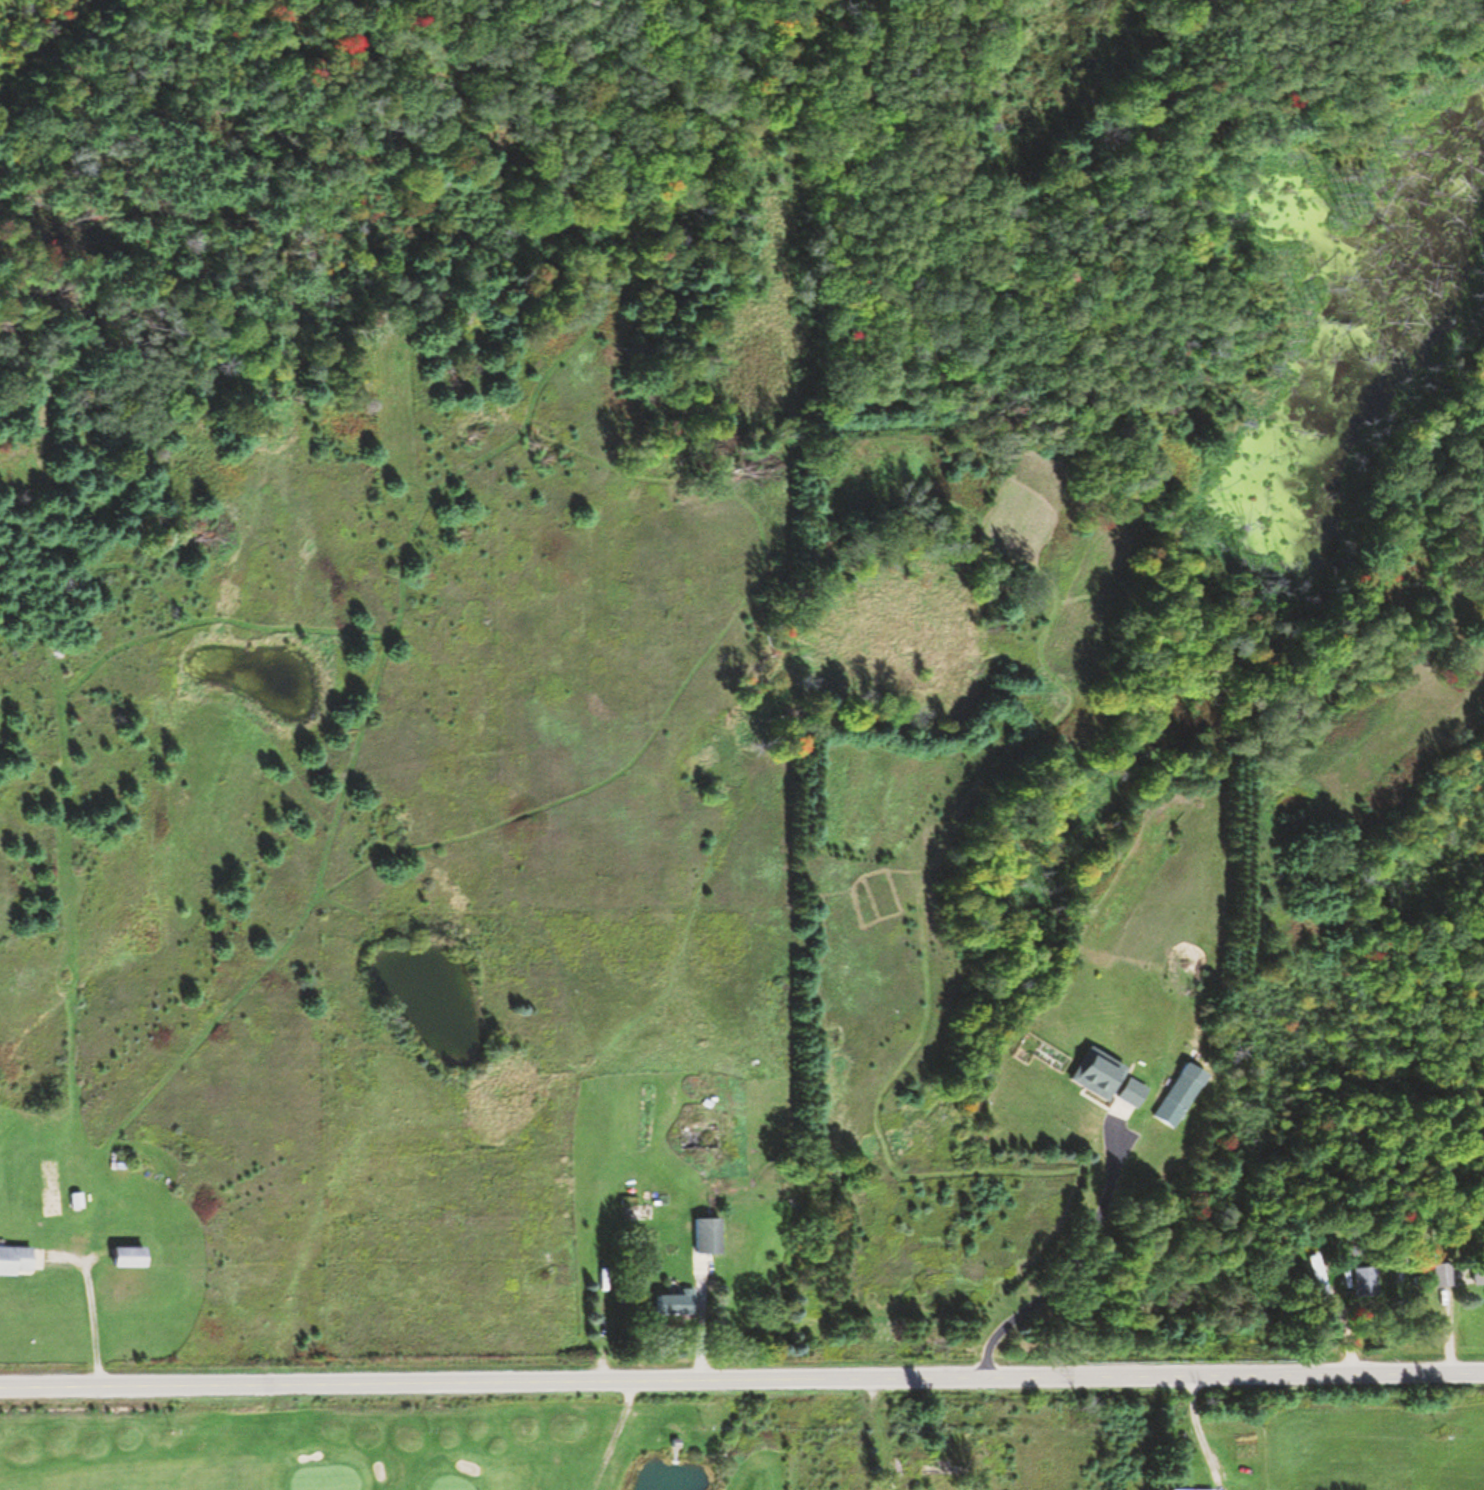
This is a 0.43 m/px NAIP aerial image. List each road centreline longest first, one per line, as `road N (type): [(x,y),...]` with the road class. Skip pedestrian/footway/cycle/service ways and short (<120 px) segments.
road 1 (residential): [(0,1389),(1483,1373)]

